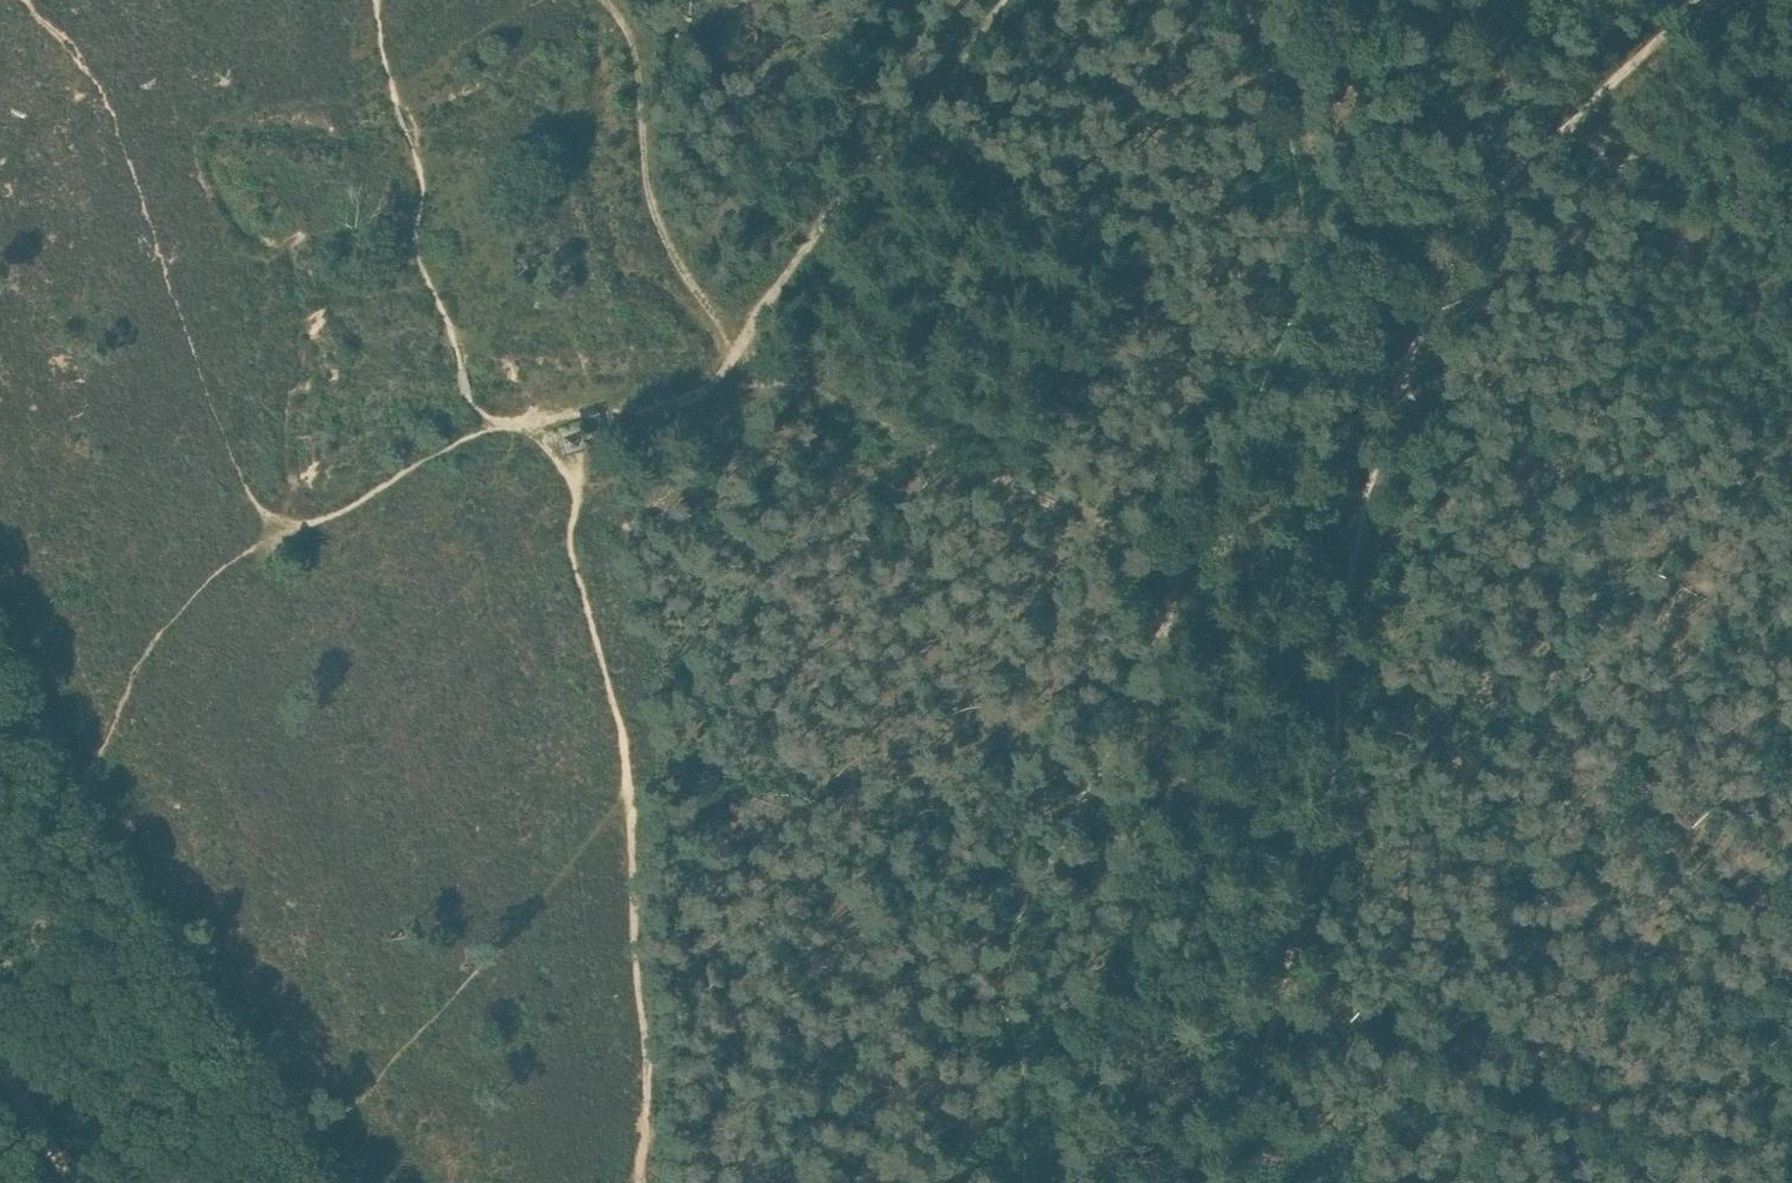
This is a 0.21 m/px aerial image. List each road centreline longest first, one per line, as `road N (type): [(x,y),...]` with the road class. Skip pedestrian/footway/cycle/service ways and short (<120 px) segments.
road 1 (track): [(0,1050),(74,1182)]

